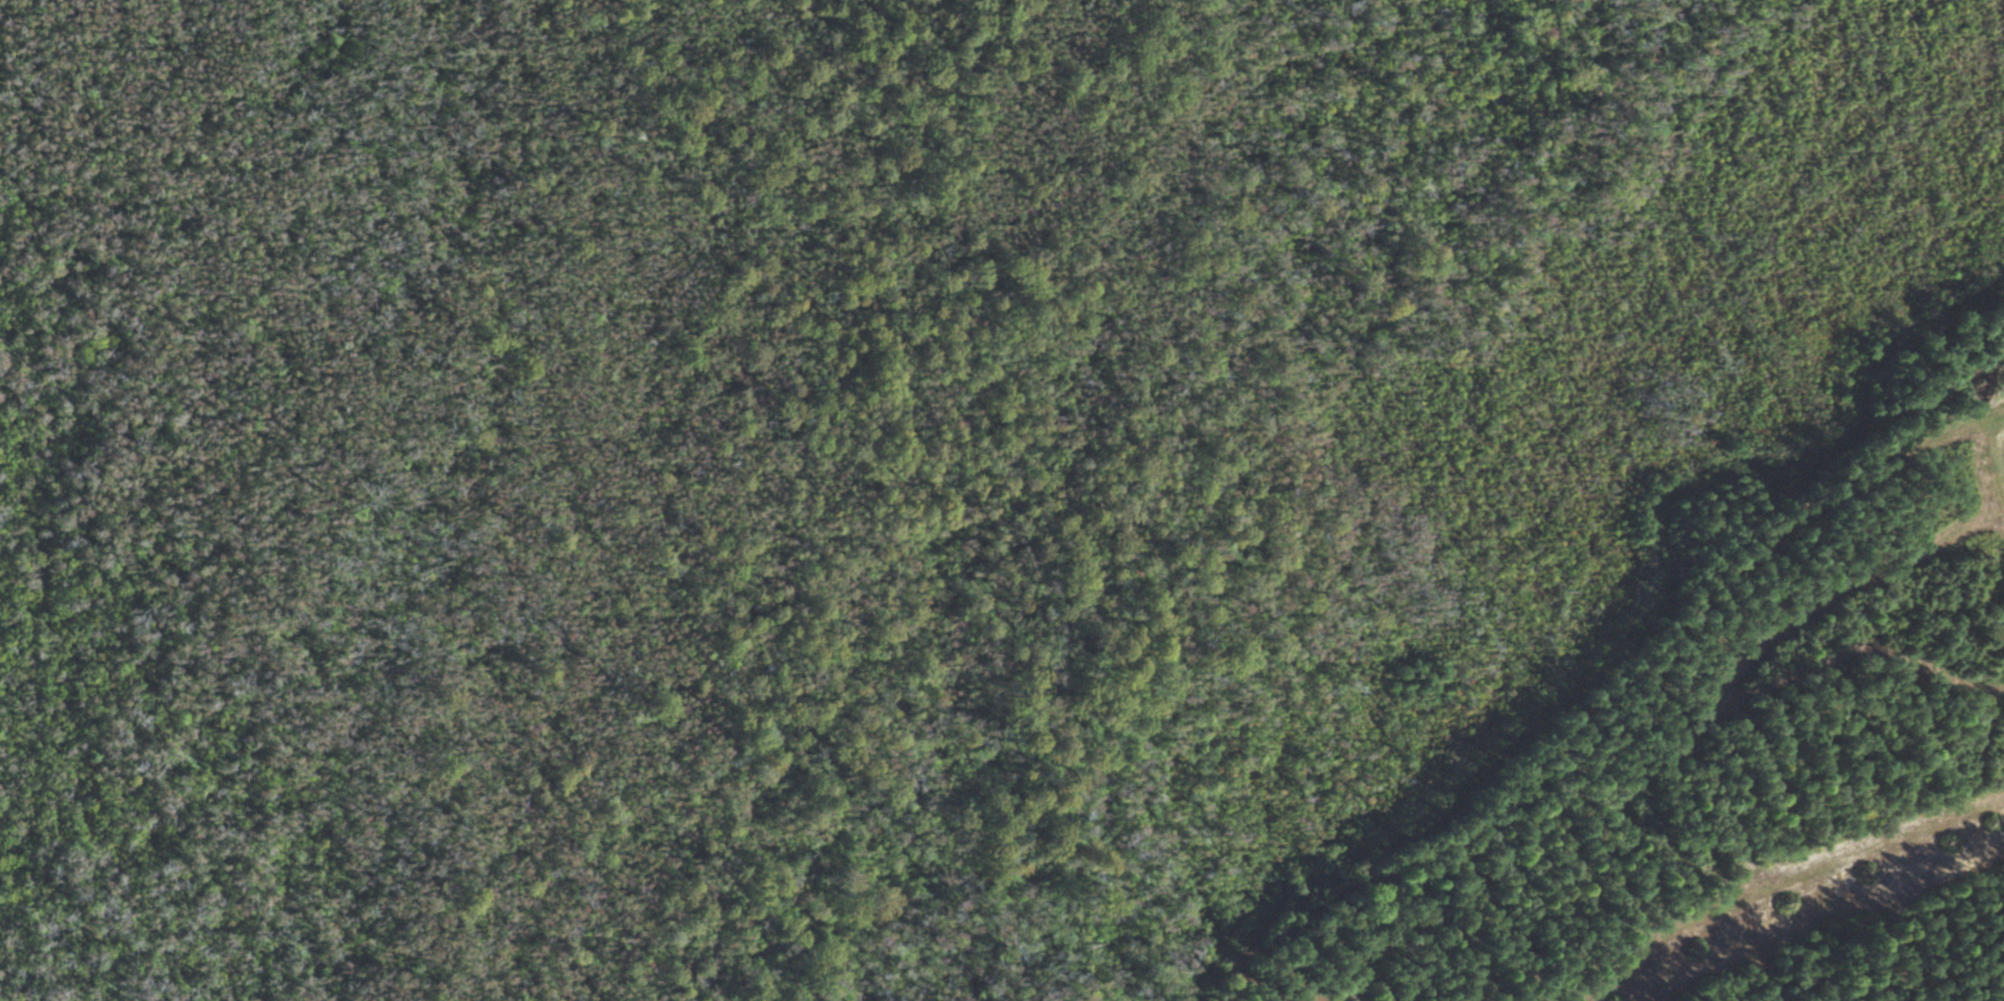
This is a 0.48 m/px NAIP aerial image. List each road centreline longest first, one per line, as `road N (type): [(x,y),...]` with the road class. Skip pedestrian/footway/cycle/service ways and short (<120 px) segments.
road 1 (residential): [(1592,1000),(1650,947),(1698,921),(2003,806)]

